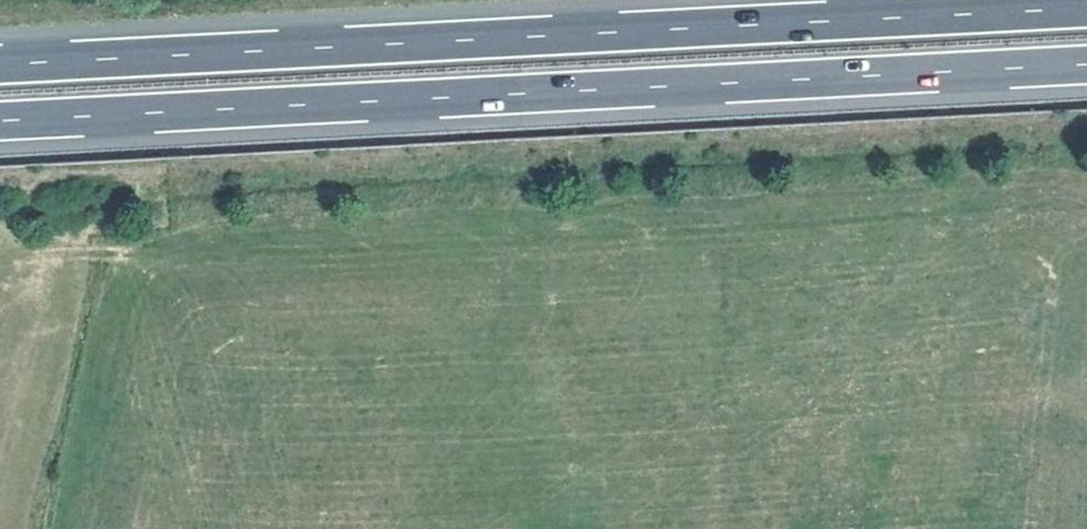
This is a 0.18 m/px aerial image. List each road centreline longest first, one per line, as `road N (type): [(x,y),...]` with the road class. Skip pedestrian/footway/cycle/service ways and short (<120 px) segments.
road 1 (motorway): [(0,128),(1086,72)]
road 2 (motorway): [(1086,14),(0,70)]

